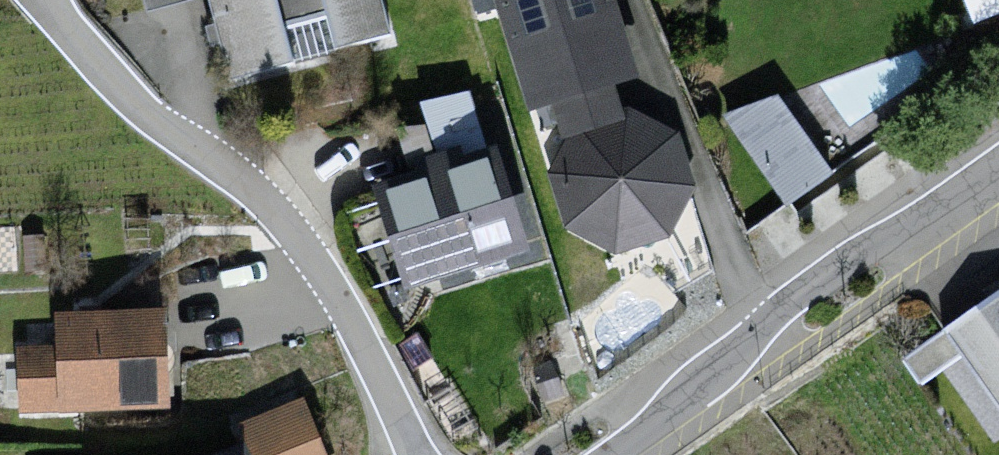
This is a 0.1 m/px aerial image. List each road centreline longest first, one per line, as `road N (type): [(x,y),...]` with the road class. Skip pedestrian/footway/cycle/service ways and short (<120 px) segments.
road 1 (unclassified): [(416,454),(358,332),(303,244),(236,176),(143,113),(45,0)]
road 2 (residential): [(998,176),(799,295),(616,454)]

